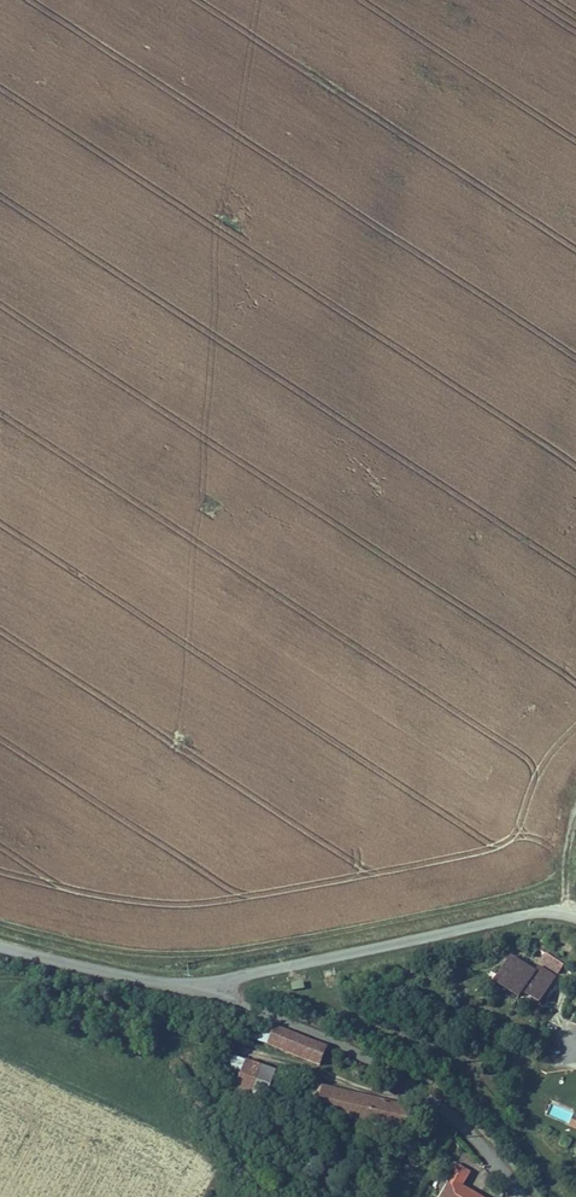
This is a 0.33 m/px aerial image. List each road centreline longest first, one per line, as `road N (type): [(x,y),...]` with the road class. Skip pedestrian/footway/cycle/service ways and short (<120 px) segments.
road 1 (residential): [(524,1196),(451,1104),(415,1076),(231,1000),(216,982)]
road 2 (residential): [(575,917),(538,912),(216,982)]
road 3 (unclassified): [(216,982),(158,983),(0,947)]

